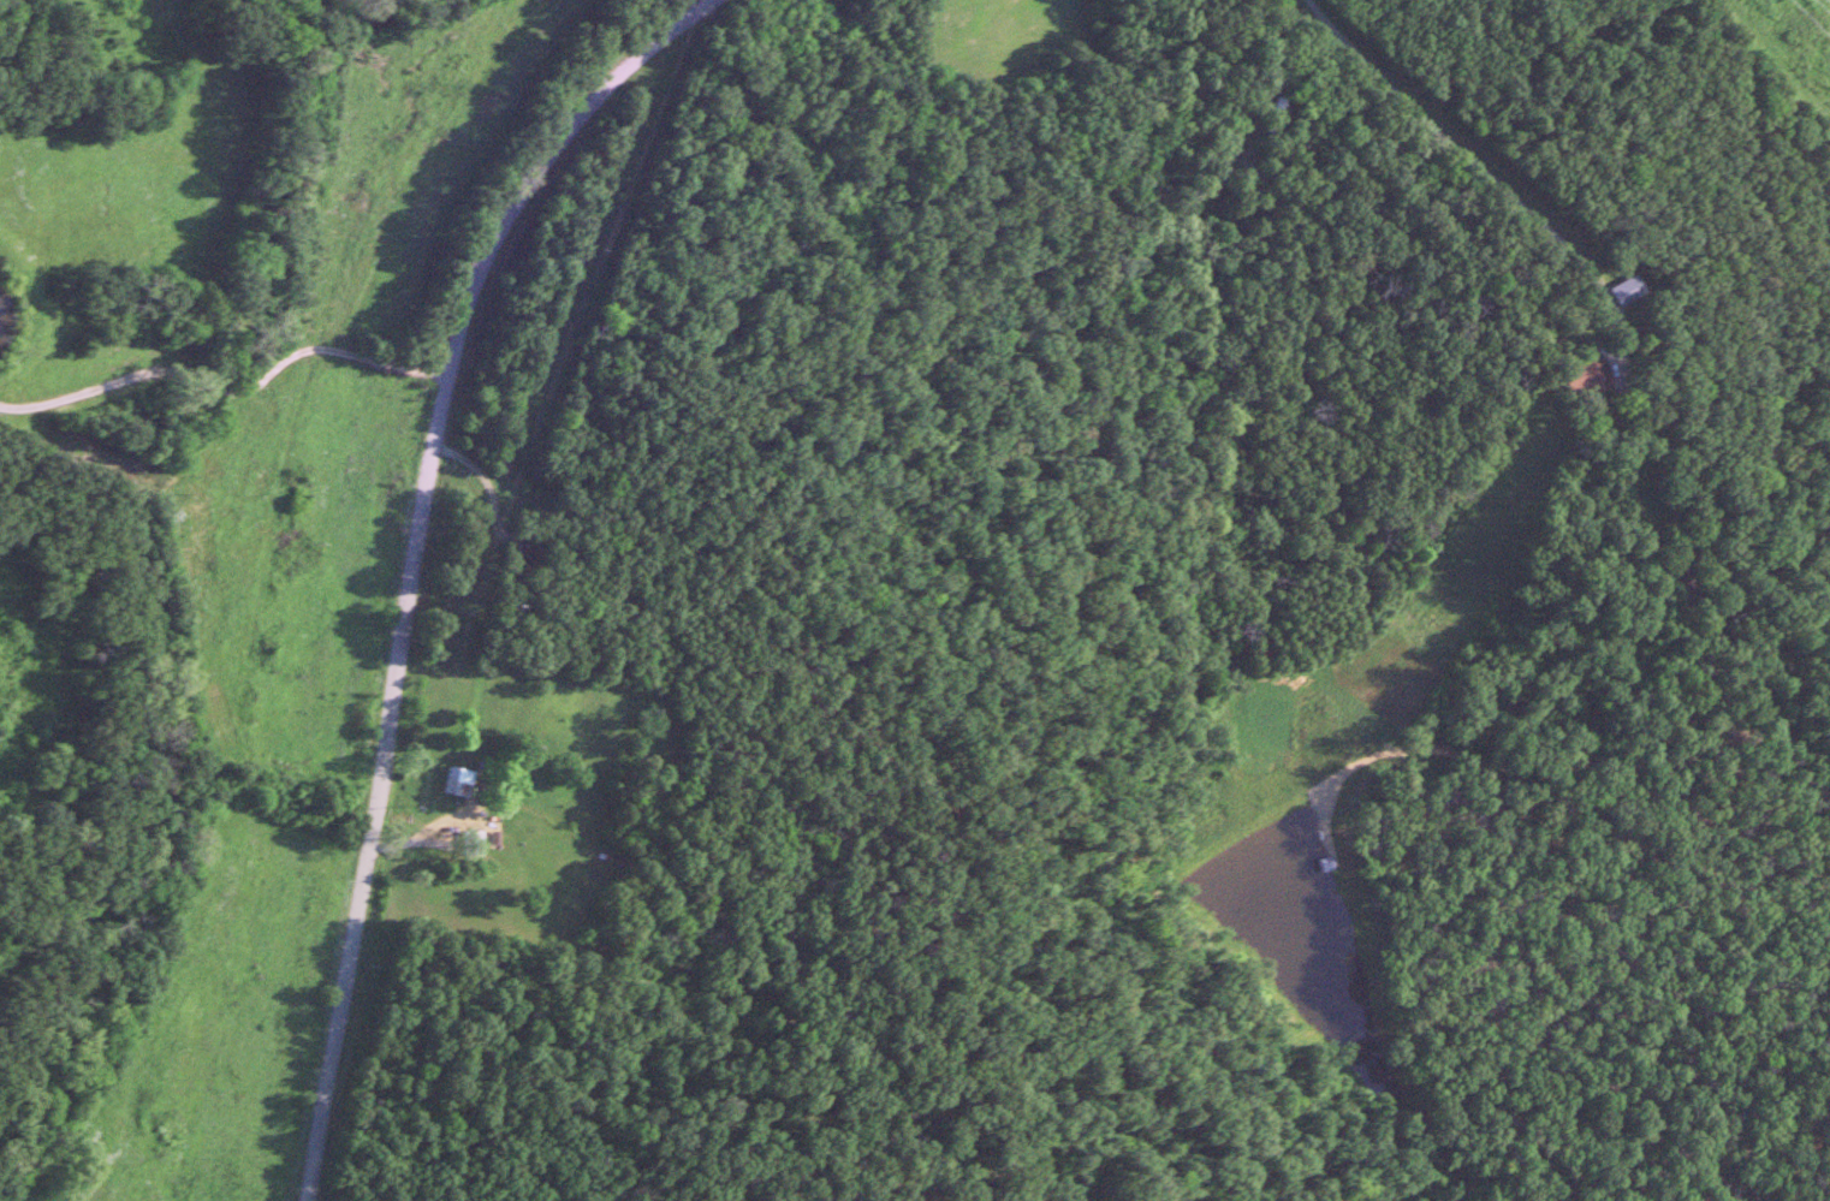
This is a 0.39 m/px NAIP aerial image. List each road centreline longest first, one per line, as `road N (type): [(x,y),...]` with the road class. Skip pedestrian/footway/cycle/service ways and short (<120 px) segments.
road 1 (residential): [(300,1200),(392,712),(433,406),(452,328),(507,209),(557,139),(655,46),(718,0)]
road 2 (residential): [(438,388),(301,358),(278,364),(238,400),(153,374),(34,406),(0,406)]

